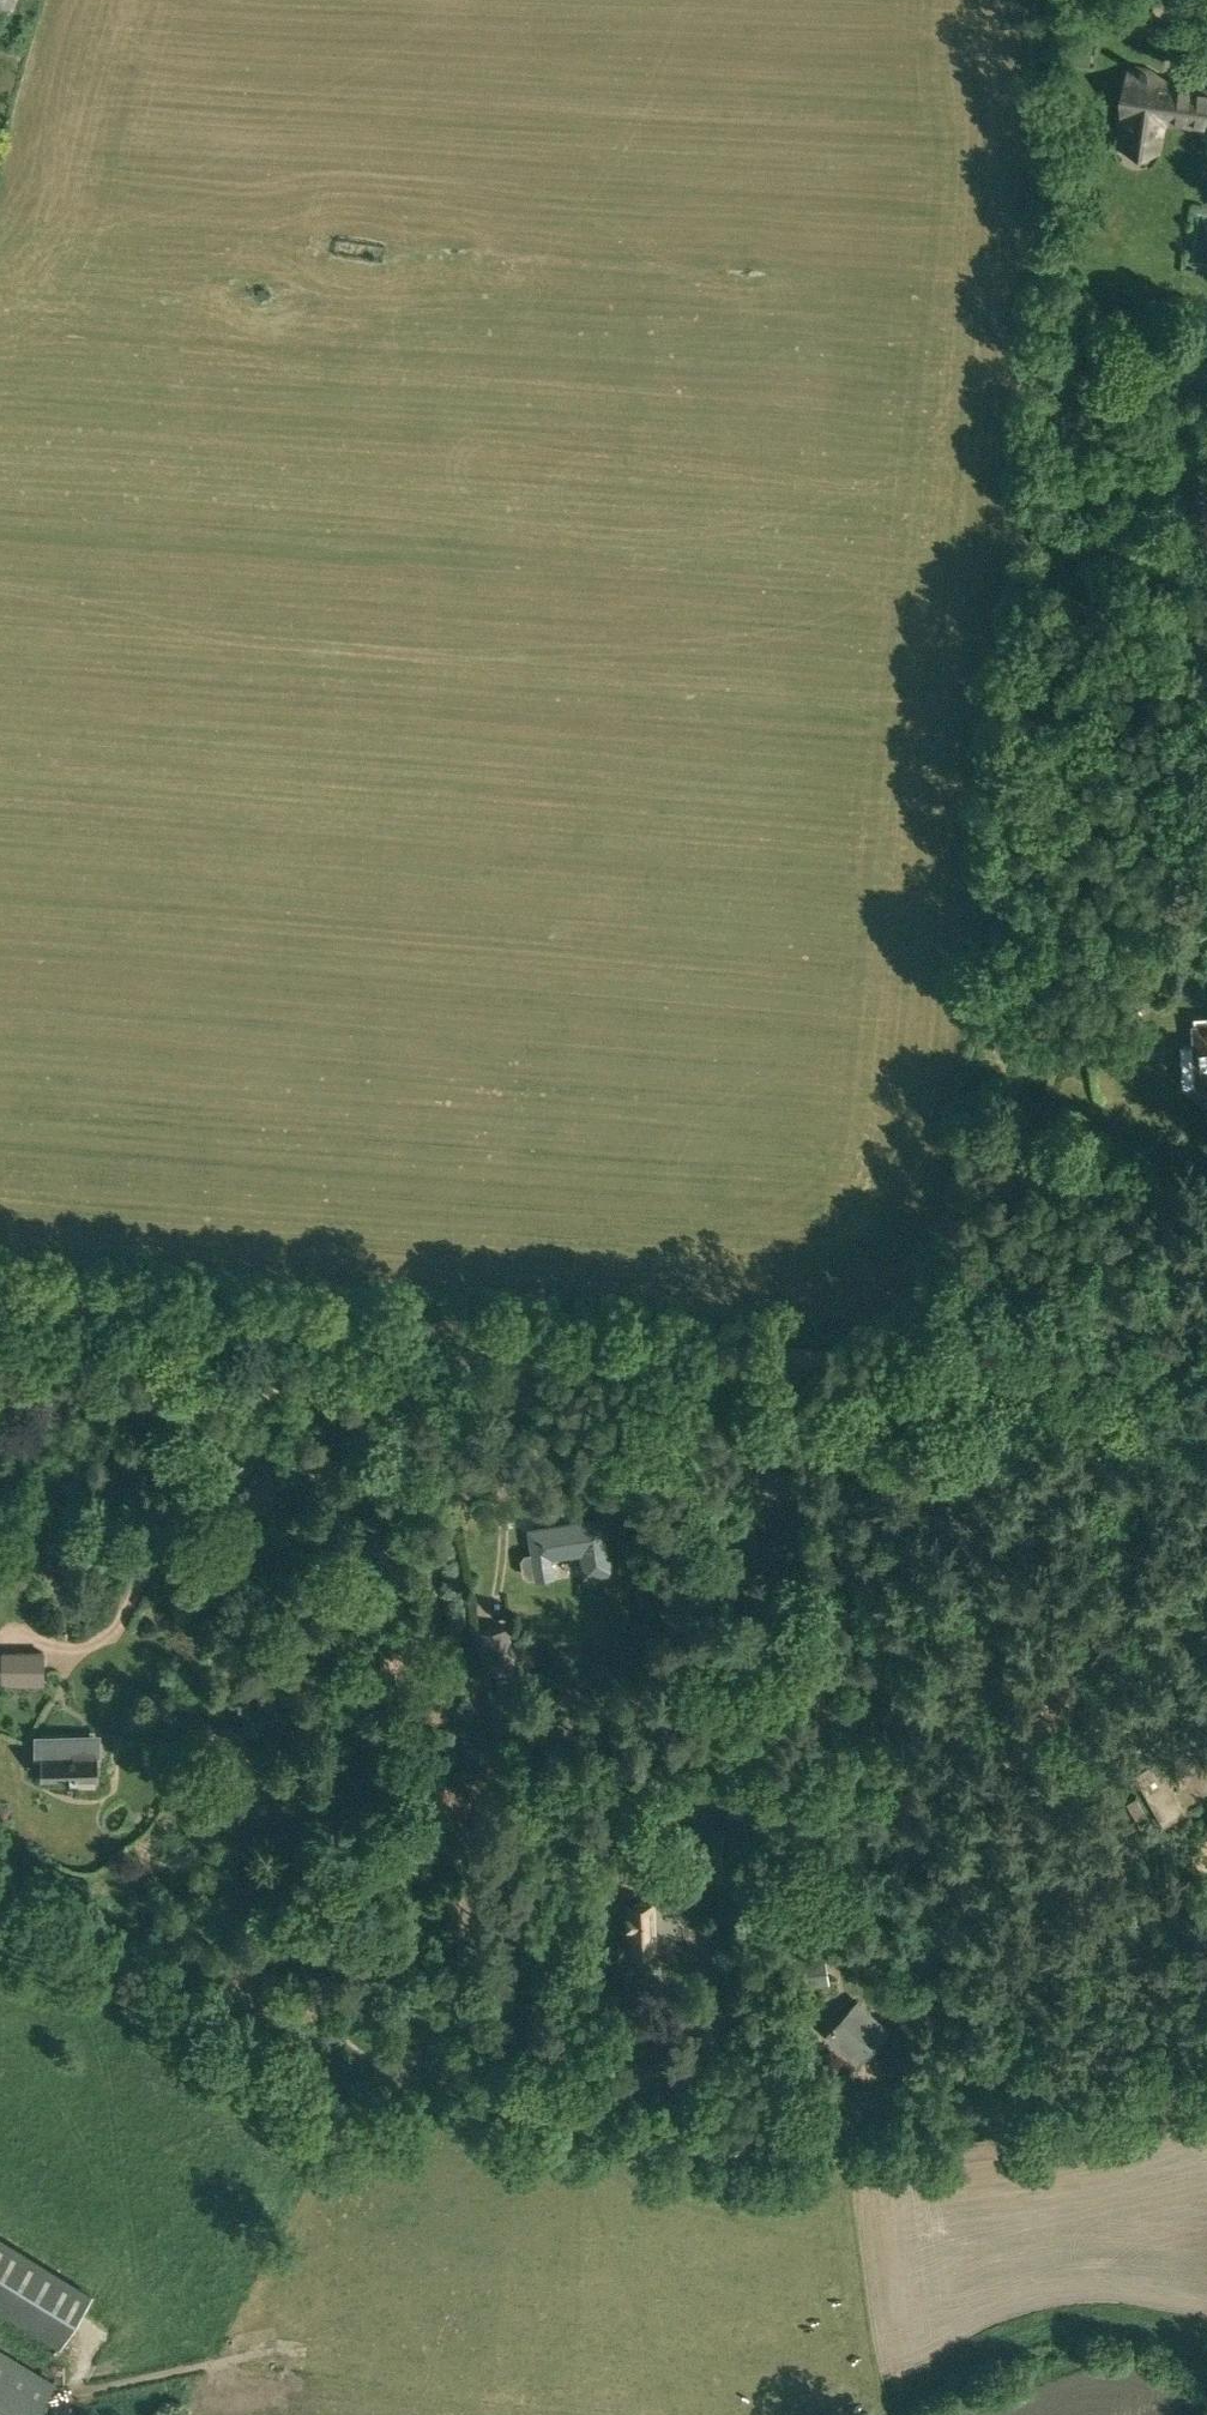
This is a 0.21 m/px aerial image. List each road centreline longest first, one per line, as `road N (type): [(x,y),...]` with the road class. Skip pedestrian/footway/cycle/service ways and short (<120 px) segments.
road 1 (track): [(1206,1341),(855,1353),(0,1295)]

